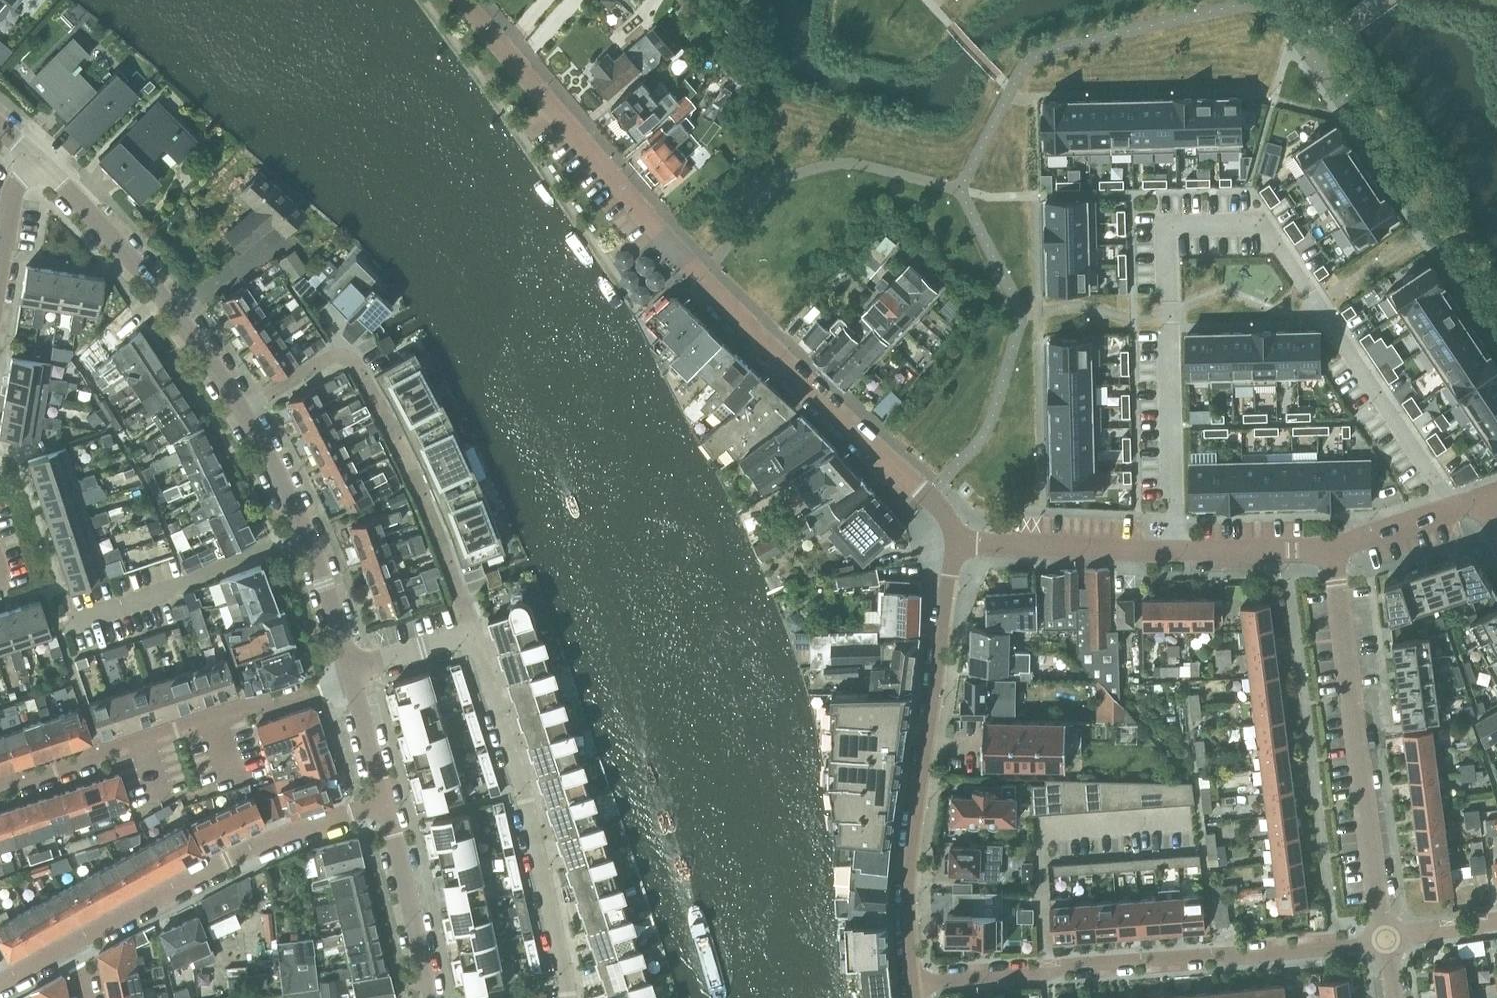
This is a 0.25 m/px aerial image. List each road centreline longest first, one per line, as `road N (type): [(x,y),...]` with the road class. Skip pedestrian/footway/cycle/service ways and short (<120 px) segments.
road 1 (residential): [(1174,551),(1167,225),(1264,223),(1454,506)]
road 2 (residential): [(958,543),(927,494),(702,276),(464,0)]
road 3 (residential): [(916,982),(1386,940)]
road 4 (residential): [(958,543),(908,883),(916,982)]
road 5 (residential): [(244,413),(337,357),(355,359),(400,439),(472,630)]
road 6 (residential): [(1386,940),(1333,548)]
road 7 (residential): [(574,997),(524,791),(472,630)]
road 8 (residential): [(0,790),(250,707),(323,691),(354,669)]
road 9 (residential): [(71,947),(298,834),(388,806)]
road 10 (residential): [(244,413),(173,309),(39,161)]
road 11 (residential): [(354,669),(307,533),(244,413)]
road 12 (residential): [(958,543),(1174,551)]
road 13 (residential): [(430,997),(388,806)]
road 14 (residential): [(1174,551),(1333,548)]
road 15 (residential): [(388,806),(354,669)]
road 16 (residential): [(1333,548),(1454,506)]
road 17 (residential): [(472,630),(354,669)]

